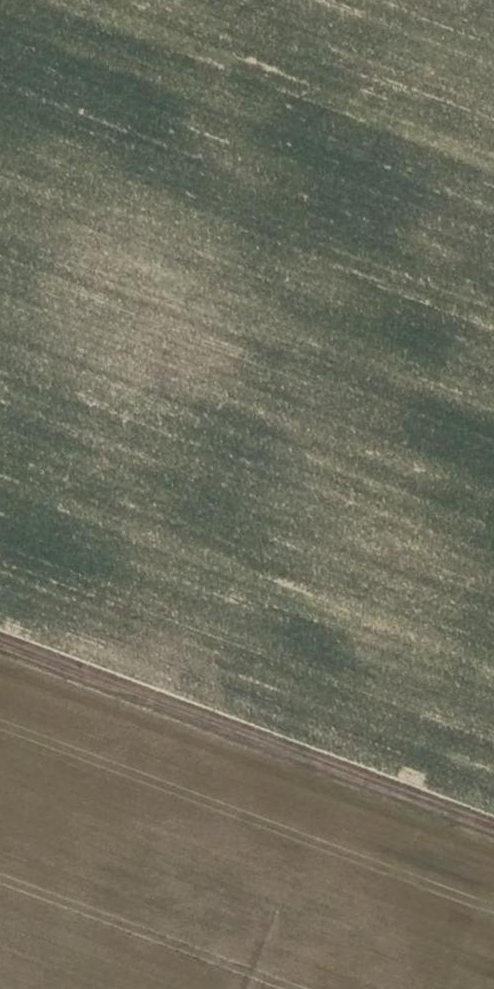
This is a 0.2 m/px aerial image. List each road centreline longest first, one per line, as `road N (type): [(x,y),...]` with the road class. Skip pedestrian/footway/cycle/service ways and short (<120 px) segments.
road 1 (track): [(493,831),(0,645)]

